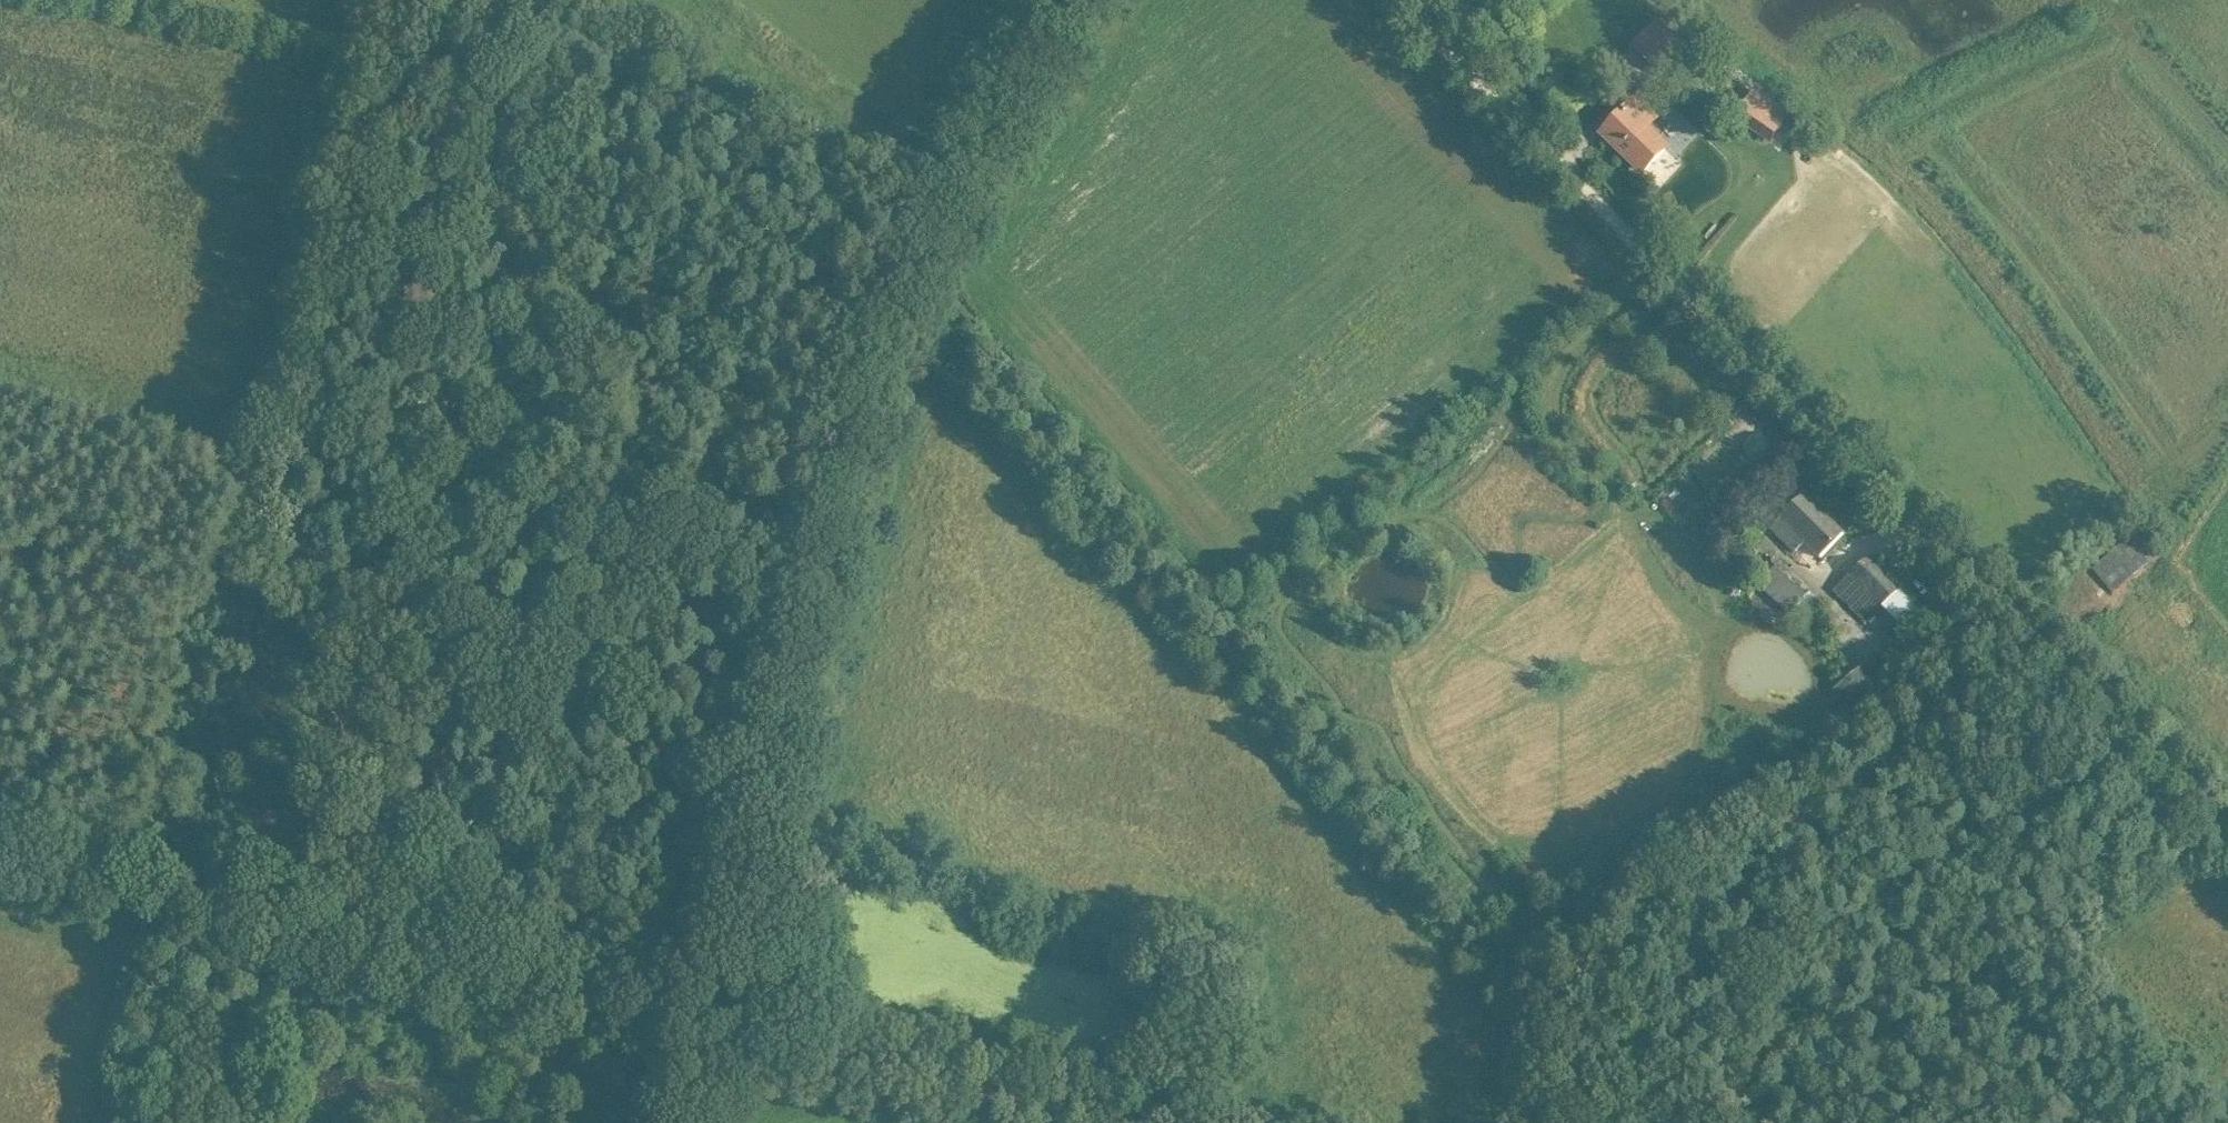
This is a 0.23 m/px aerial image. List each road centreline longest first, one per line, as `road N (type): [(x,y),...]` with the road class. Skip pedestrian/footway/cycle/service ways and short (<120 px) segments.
road 1 (track): [(1072,0),(866,315),(694,1036),(0,878)]
road 2 (track): [(1413,0),(1600,196),(2227,813)]

